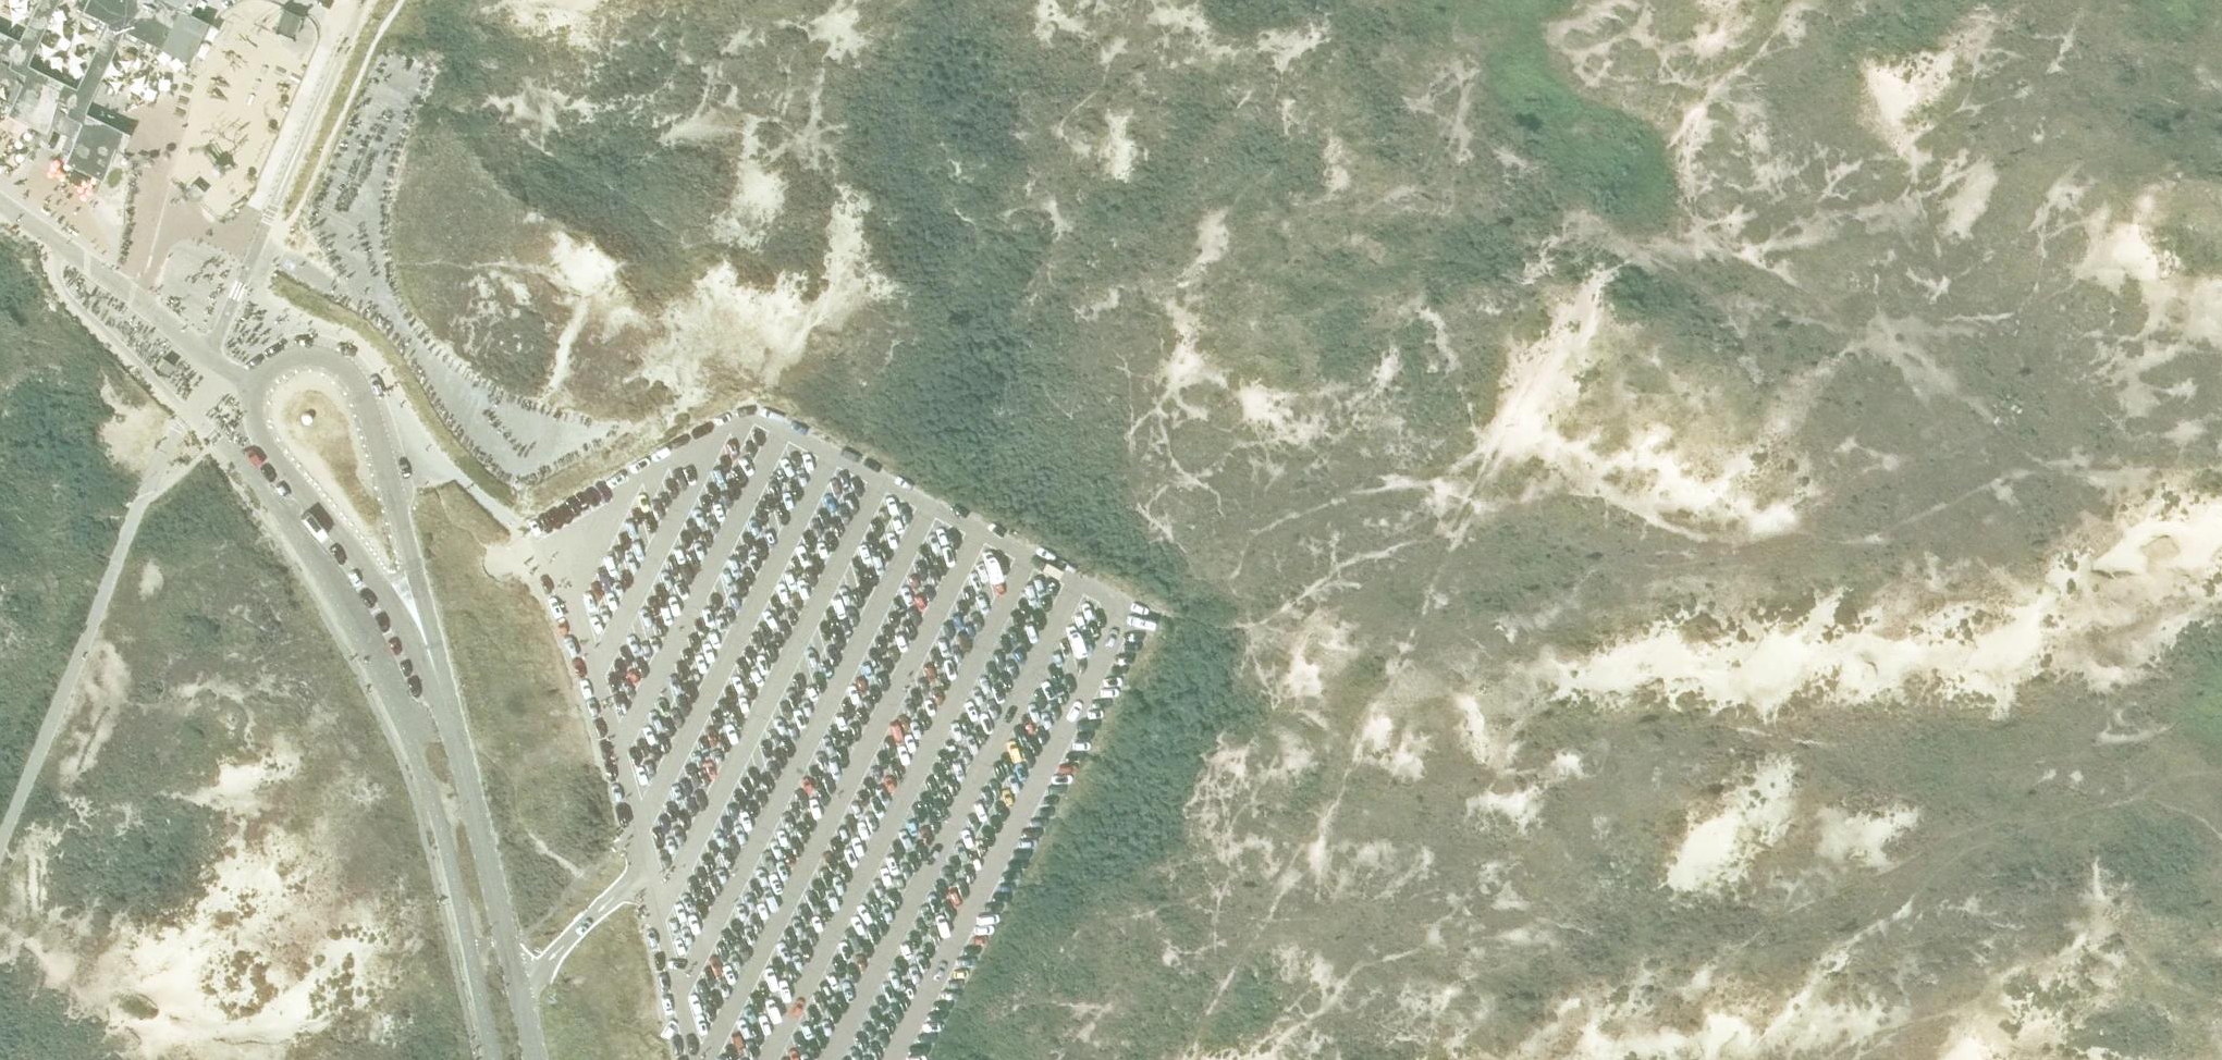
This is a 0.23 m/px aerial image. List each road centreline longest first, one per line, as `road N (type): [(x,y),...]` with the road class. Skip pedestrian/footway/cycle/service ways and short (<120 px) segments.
road 1 (unclassified): [(451,720),(426,594),(363,393),(344,367),(324,356),(281,364),(257,390)]
road 2 (unclassified): [(257,390),(255,422),(271,451),(388,597),(451,720)]
road 3 (unclassified): [(536,1059),(451,720)]
road 4 (unclassified): [(257,390),(0,204)]

